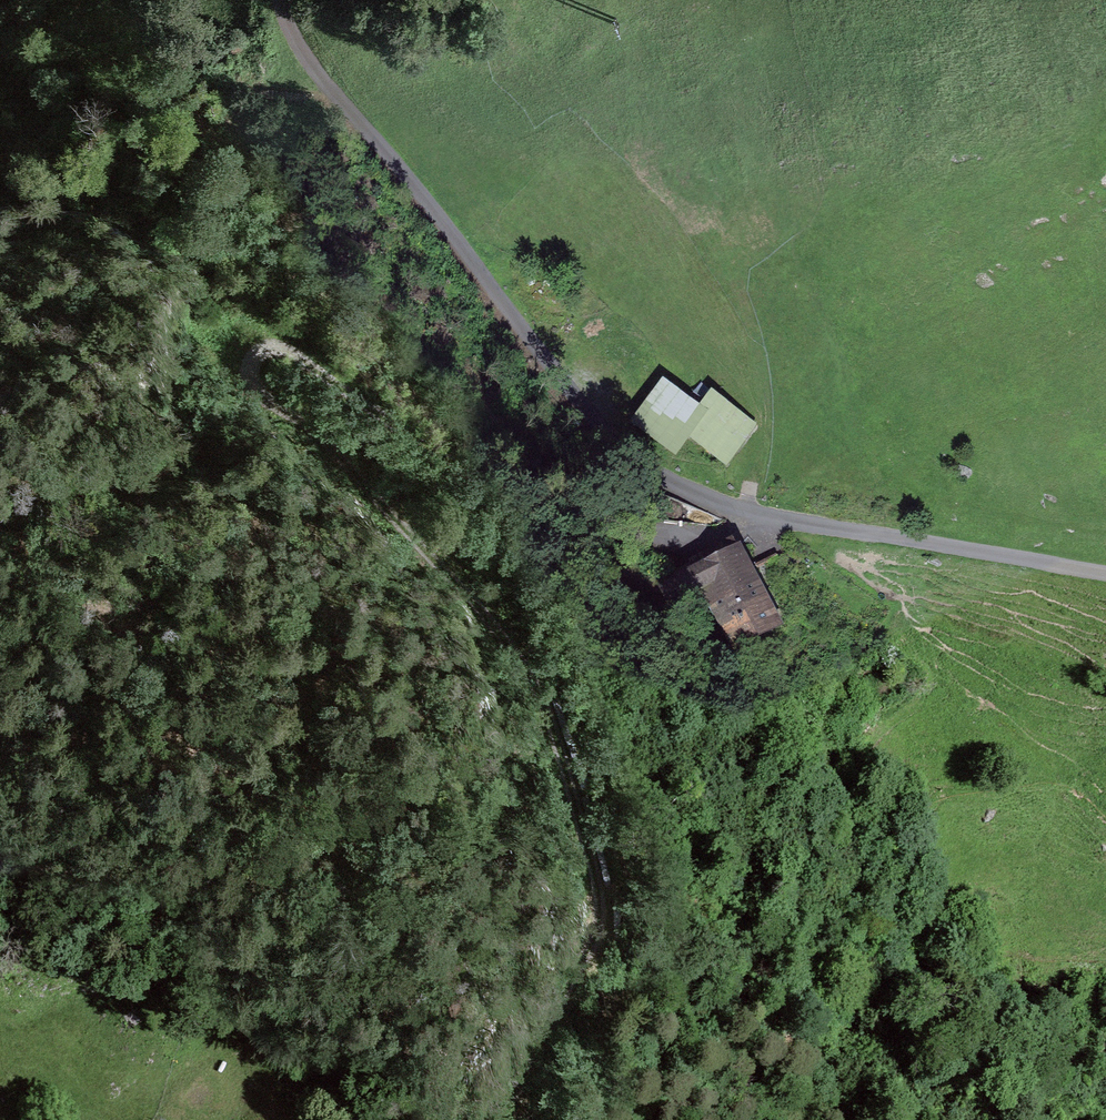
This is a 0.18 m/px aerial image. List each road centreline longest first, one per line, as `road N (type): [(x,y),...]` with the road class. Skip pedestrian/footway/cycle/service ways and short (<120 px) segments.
road 1 (track): [(749,514),(725,534),(655,530),(502,484),(337,384),(278,335),(242,334),(236,354),(451,572),(535,674),(580,806),(603,914),(502,1119)]
road 2 (residential): [(300,0),(324,50),(637,448),(715,510),(1105,574)]

